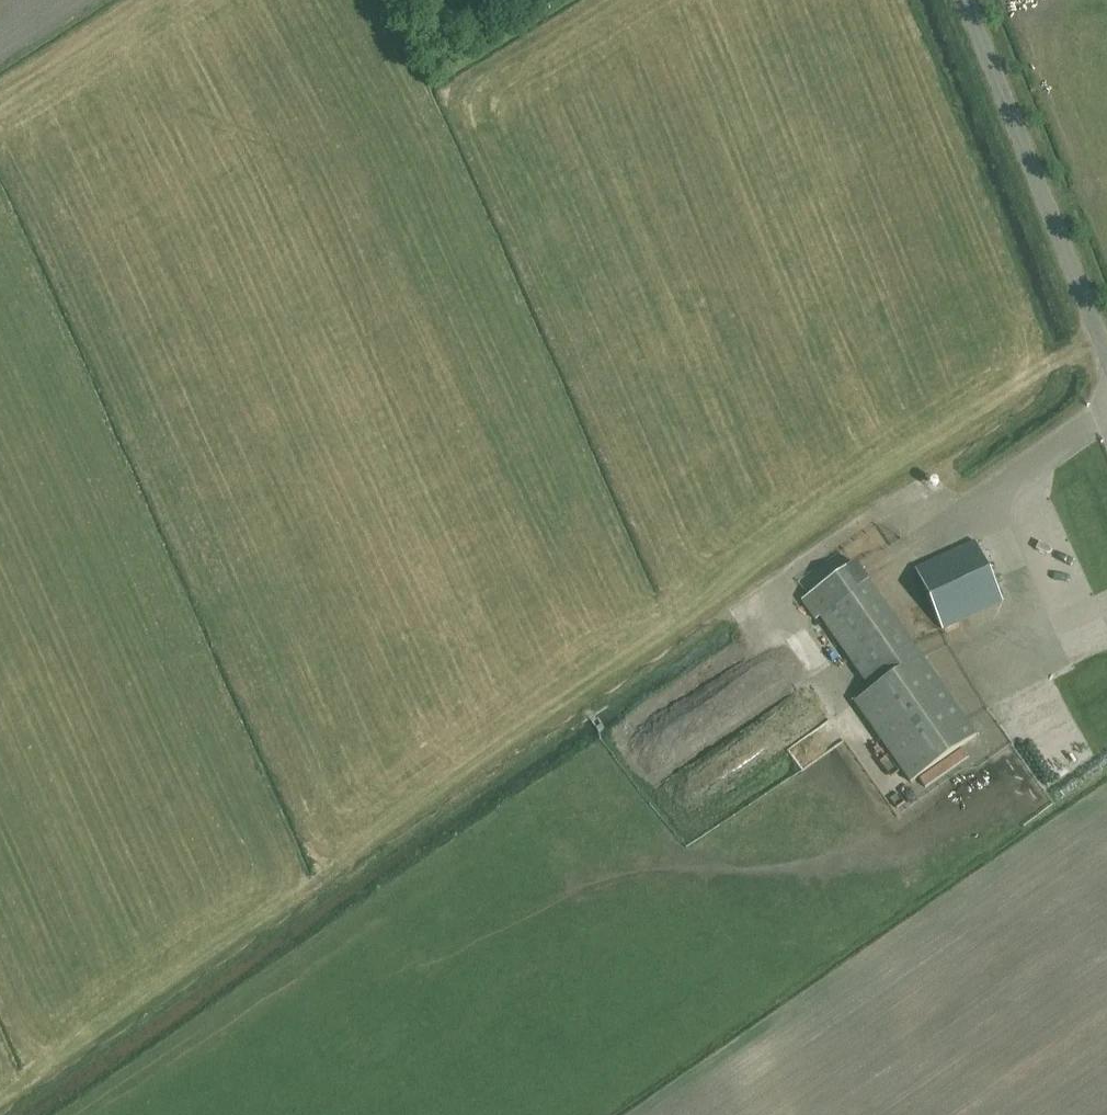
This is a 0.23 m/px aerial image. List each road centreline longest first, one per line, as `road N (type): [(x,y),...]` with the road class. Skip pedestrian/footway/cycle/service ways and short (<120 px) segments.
road 1 (unclassified): [(1106,361),(968,0)]

